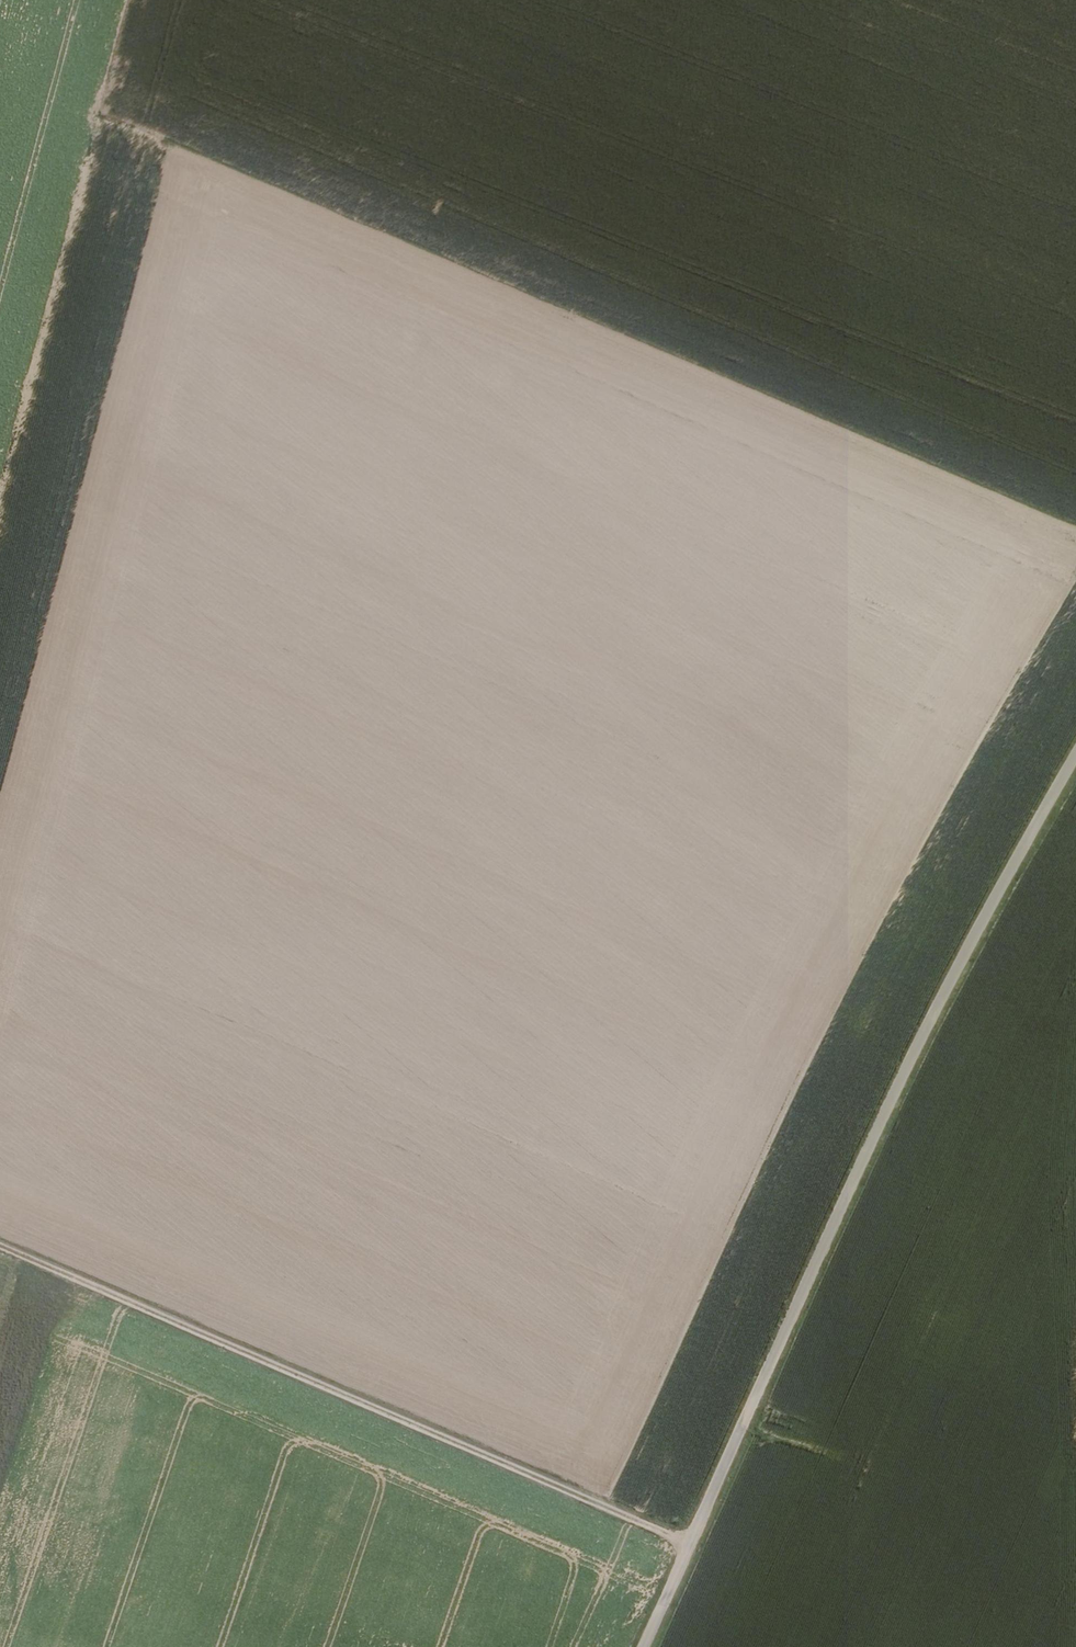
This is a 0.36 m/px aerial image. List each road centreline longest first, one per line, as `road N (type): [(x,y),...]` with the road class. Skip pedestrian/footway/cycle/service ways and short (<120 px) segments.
road 1 (unclassified): [(646,1646),(944,994),(1075,761)]
road 2 (track): [(692,1543),(0,1245)]

